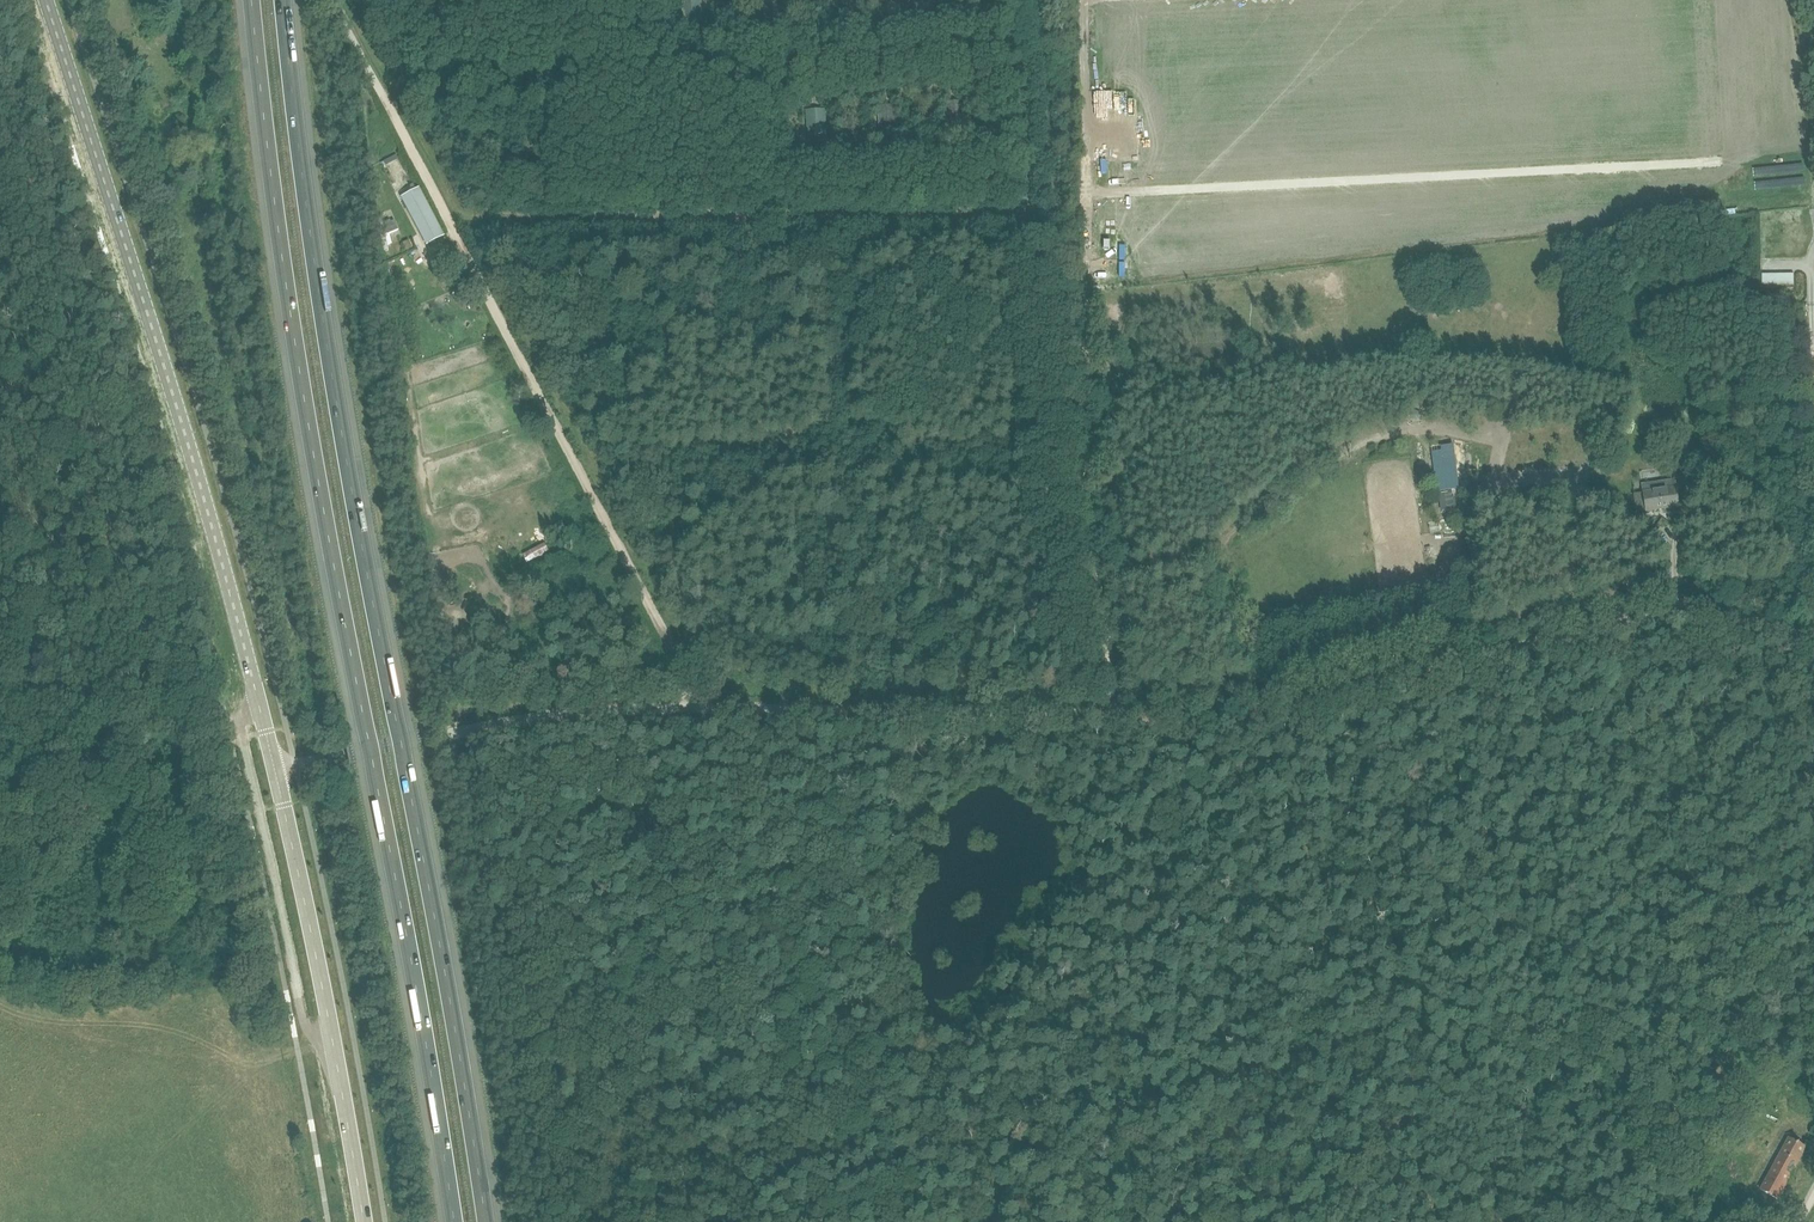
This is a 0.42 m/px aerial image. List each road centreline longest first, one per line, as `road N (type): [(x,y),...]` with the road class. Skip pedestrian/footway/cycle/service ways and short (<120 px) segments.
road 1 (unclassified): [(274,769),(615,709),(1299,716),(1597,631),(1676,617),(1813,640)]
road 2 (motorway): [(486,1221),(344,441),(282,0)]
road 3 (motorway): [(252,0),(316,467),(455,1221)]
road 4 (primary): [(261,711),(205,497),(46,0)]
road 5 (track): [(698,709),(468,256),(357,71)]
road 6 (unclassified): [(239,716),(308,1030),(336,1056)]
road 7 (primary): [(336,1056),(274,769)]
road 8 (primary): [(363,1221),(336,1056)]

